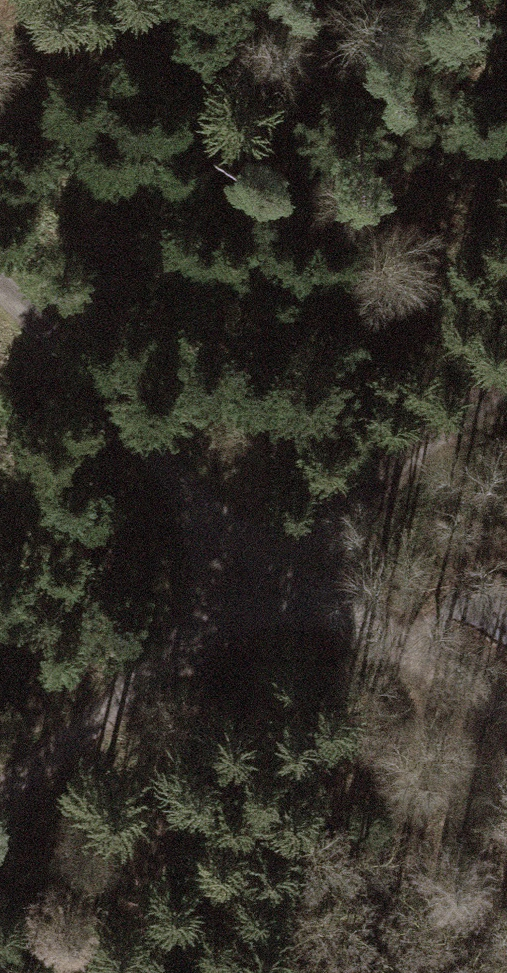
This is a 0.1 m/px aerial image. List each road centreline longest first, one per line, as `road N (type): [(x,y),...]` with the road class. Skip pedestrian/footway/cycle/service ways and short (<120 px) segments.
road 1 (track): [(0,782),(255,560),(506,394)]
road 2 (track): [(255,560),(0,300)]
road 3 (track): [(506,726),(255,560)]

